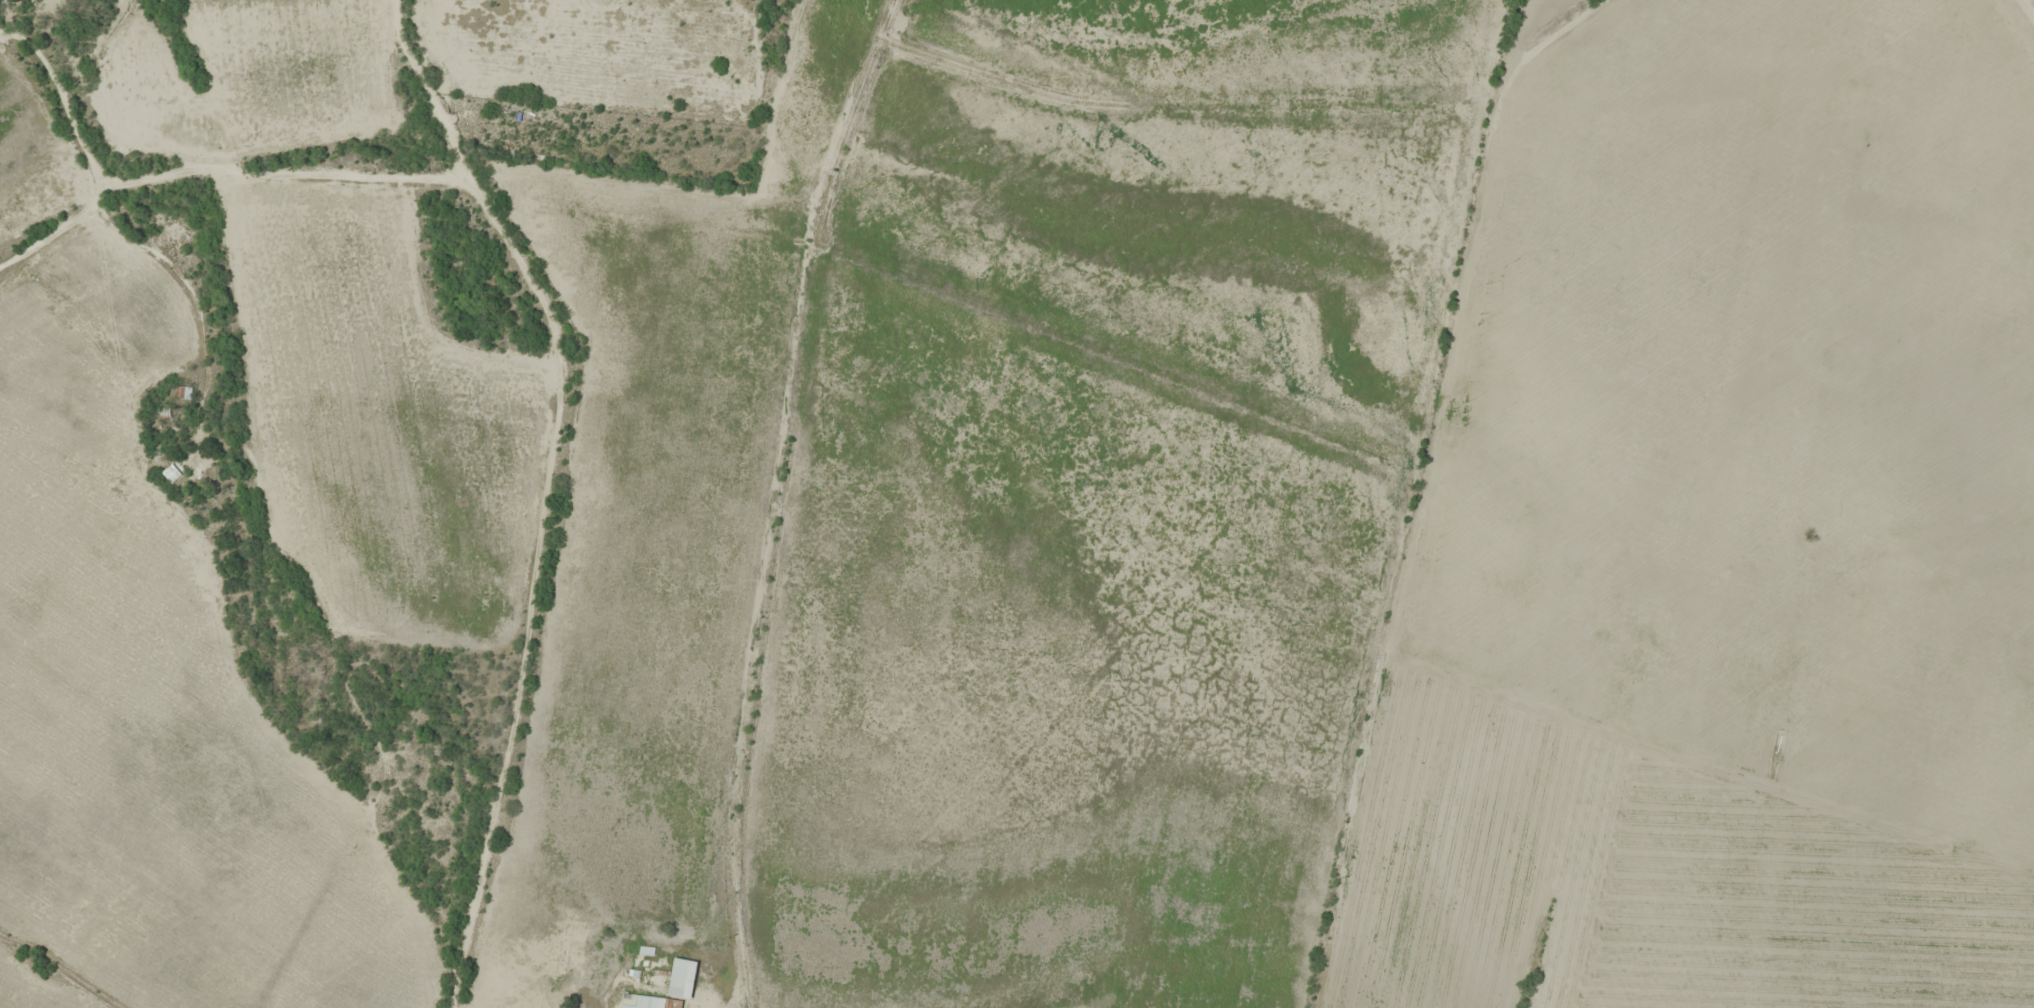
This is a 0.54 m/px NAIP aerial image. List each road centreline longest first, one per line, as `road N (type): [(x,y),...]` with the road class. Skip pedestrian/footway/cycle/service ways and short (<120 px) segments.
road 1 (residential): [(0,30),(39,44),(111,184),(136,188),(195,173),(476,184),(558,310),(567,412),(532,641),(459,1007)]
road 2 (residential): [(404,0),(415,57),(455,125),(476,184)]
road 3 (residential): [(0,277),(88,218),(111,184)]

